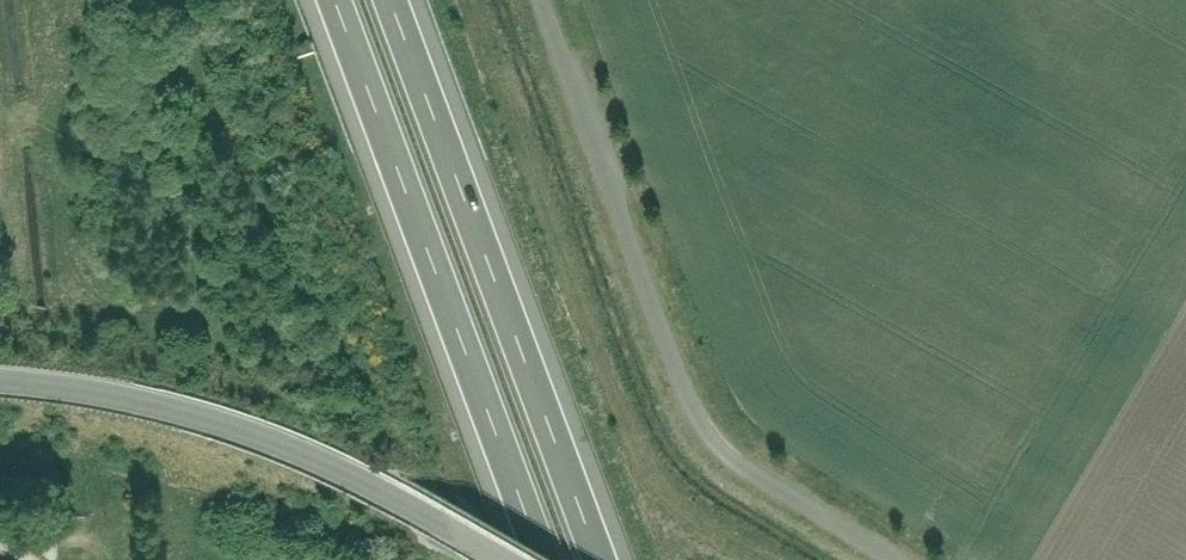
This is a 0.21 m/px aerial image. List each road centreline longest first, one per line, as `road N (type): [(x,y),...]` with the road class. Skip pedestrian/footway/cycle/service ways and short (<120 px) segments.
road 1 (unclassified): [(897,559),(757,475),(716,442),(685,393),(541,0)]
road 2 (motorway): [(336,0),(545,559)]
road 3 (motorway): [(602,559),(394,0)]
road 4 (residential): [(415,503),(234,420),(140,394),(0,372)]

